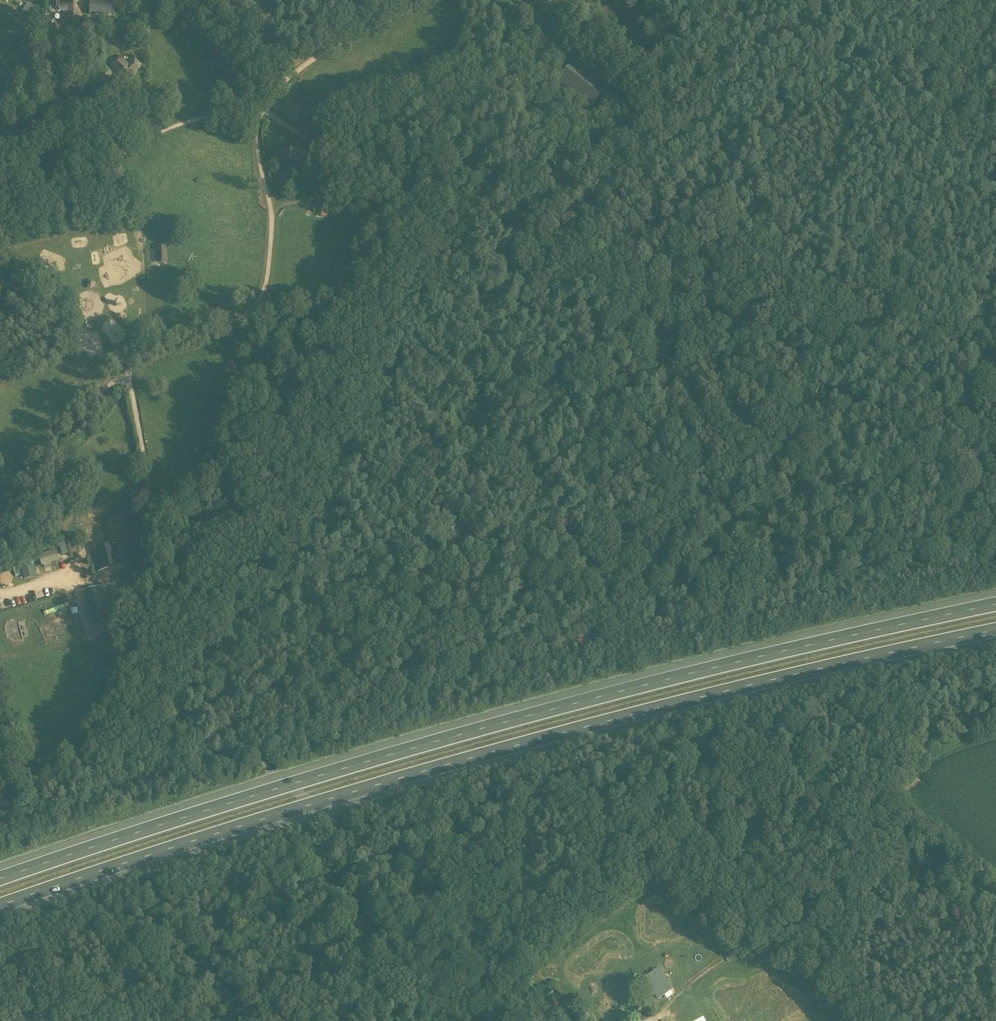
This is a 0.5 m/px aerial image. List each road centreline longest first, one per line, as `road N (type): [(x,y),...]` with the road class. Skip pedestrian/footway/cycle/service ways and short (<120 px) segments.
road 1 (motorway): [(995,604),(549,710),(0,879)]
road 2 (motorway): [(0,905),(556,735),(995,631)]
road 3 (track): [(127,376),(148,483),(131,613),(143,654),(394,875),(468,1020)]
road 4 (track): [(256,105),(272,223),(264,289),(242,316),(141,356),(127,376)]
road 5 (track): [(256,105),(317,56),(429,0)]
road 6 (track): [(127,376),(107,387),(0,520)]
road 7 (track): [(170,0),(256,105)]
road 8 (track): [(852,1020),(776,956),(743,951)]

